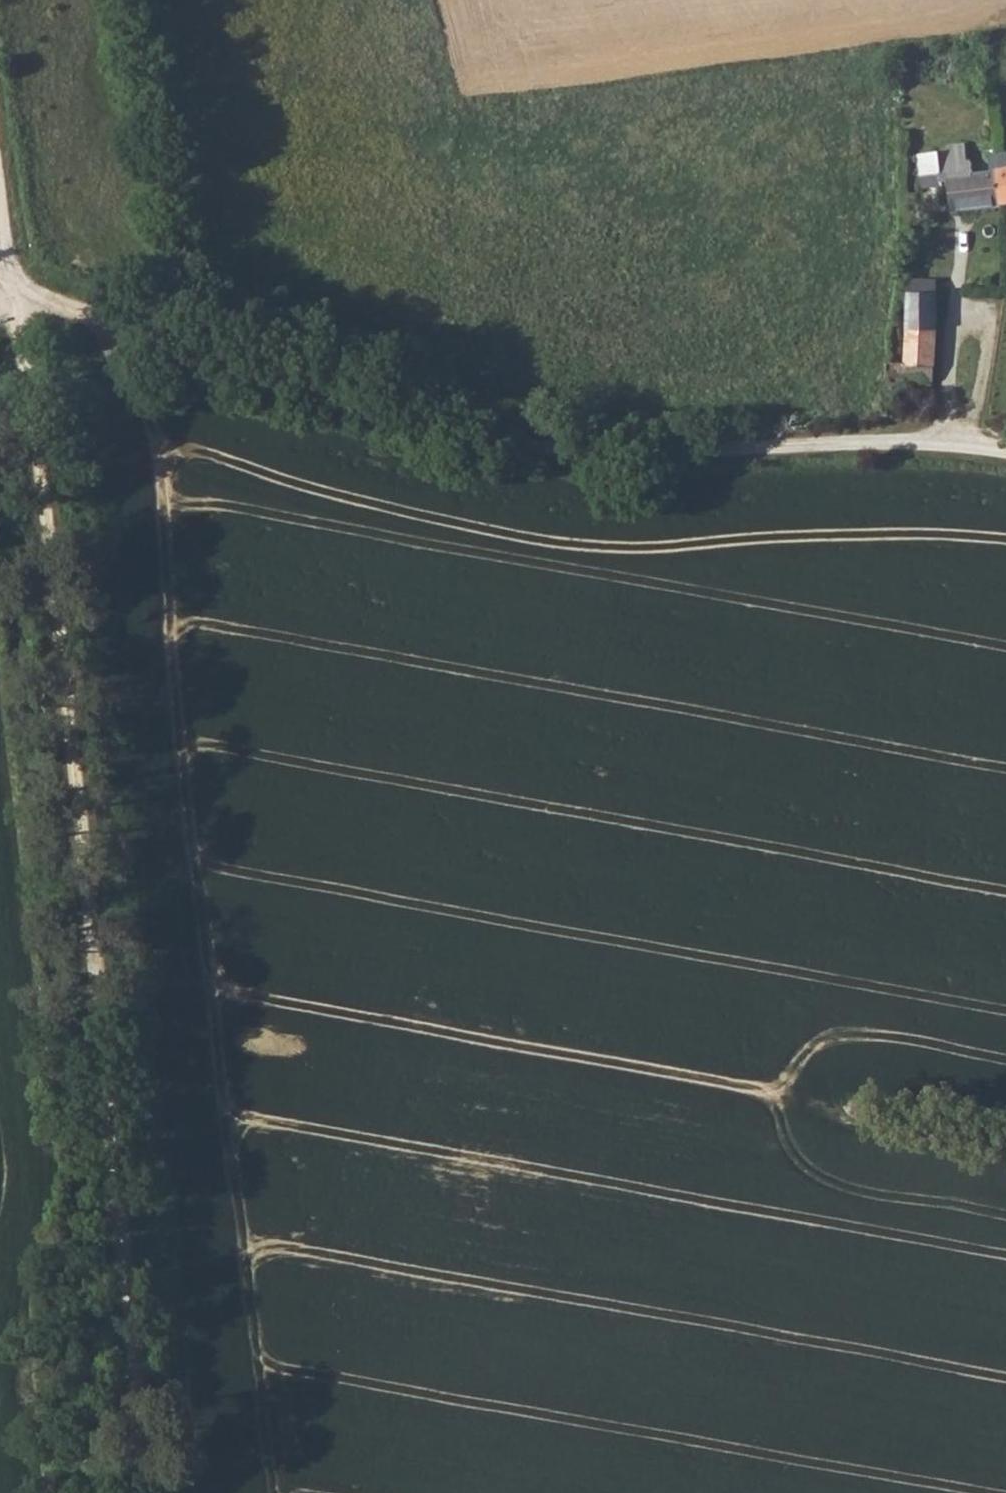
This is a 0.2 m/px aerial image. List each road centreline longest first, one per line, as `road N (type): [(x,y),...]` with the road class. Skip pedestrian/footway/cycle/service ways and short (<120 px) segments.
road 1 (track): [(146,1492),(54,597),(12,291),(513,438),(603,453),(876,439),(1005,455)]

